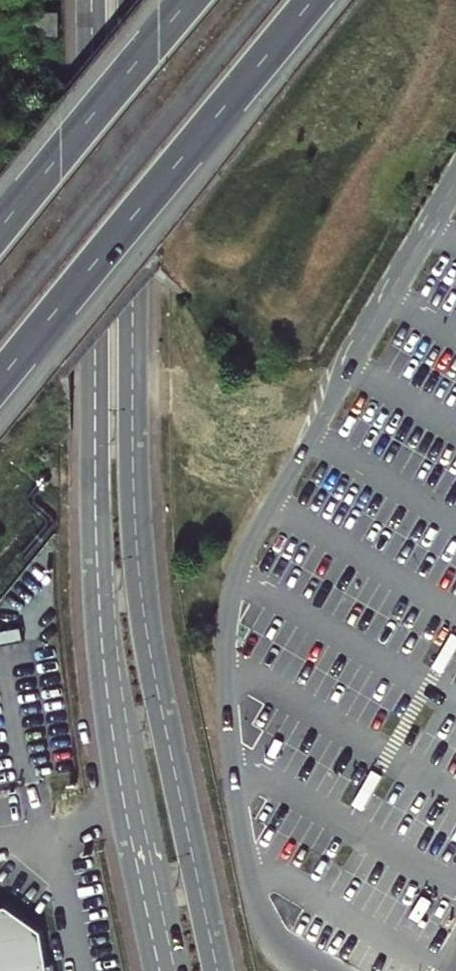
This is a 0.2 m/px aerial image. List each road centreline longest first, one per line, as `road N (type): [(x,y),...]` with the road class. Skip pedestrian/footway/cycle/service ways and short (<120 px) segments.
road 1 (secondary): [(210,970),(130,570),(124,0)]
road 2 (secondary): [(98,0),(108,632),(173,970)]
road 3 (motorway): [(0,381),(314,0)]
road 4 (motorway): [(188,0),(0,227)]

